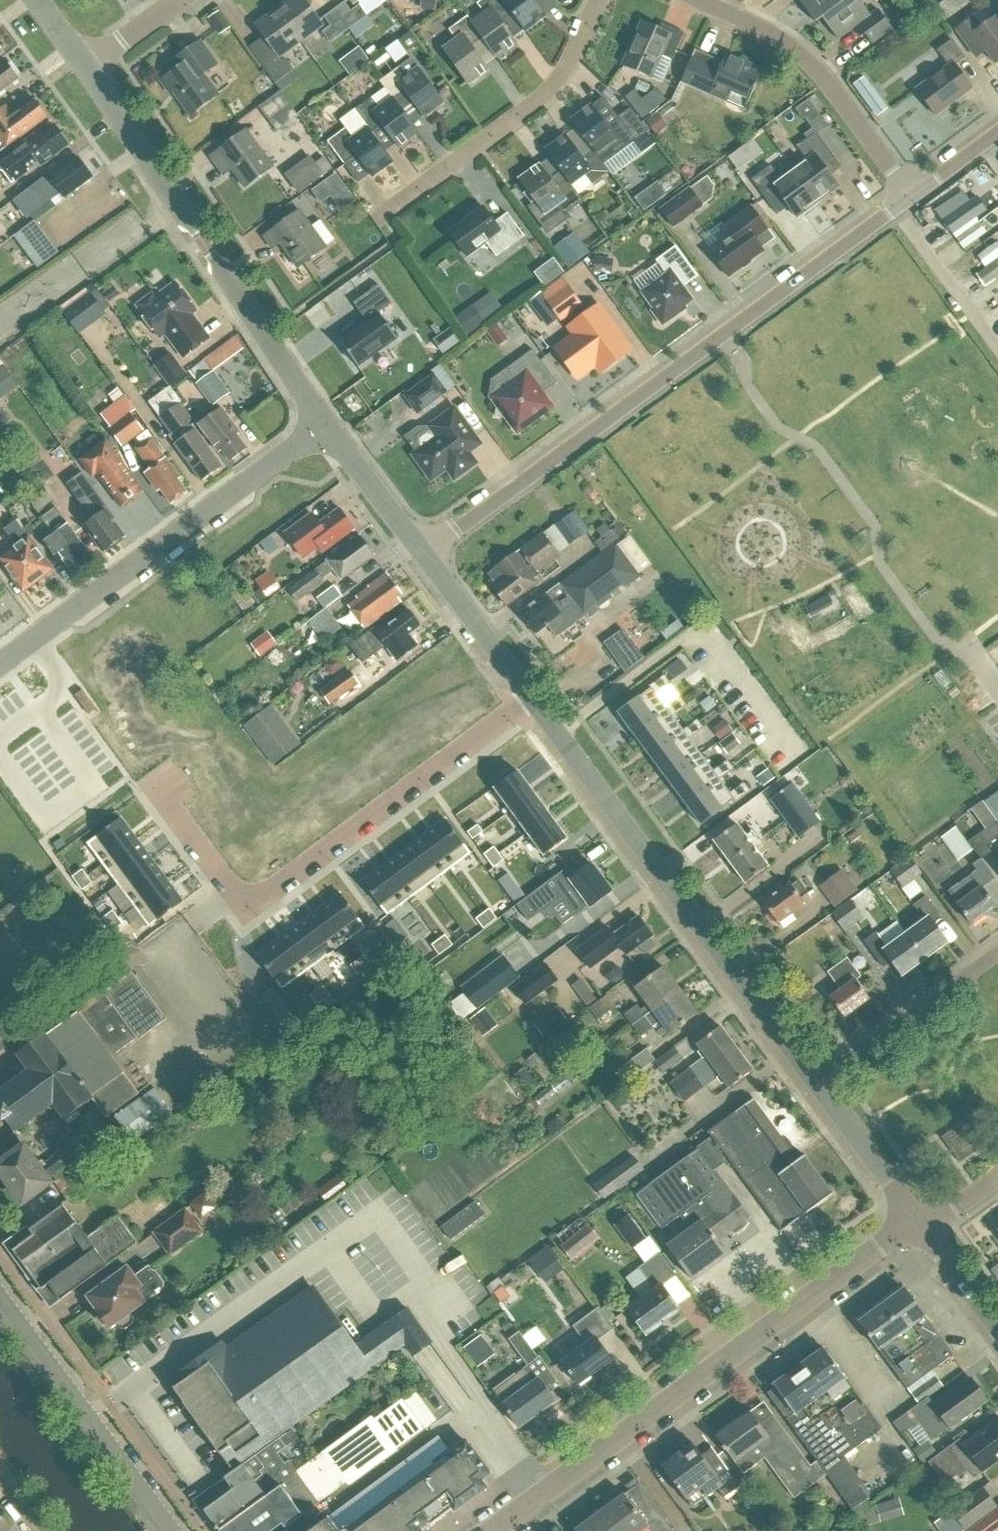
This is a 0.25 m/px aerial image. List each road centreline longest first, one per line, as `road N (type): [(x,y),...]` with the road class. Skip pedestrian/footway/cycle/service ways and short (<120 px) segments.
road 1 (unclassified): [(492,1530),(914,1222)]
road 2 (residential): [(157,788),(245,905),(527,697)]
road 3 (residential): [(819,1088),(527,697)]
road 4 (residential): [(997,692),(971,655),(936,641),(879,562),(876,526),(815,446),(778,428),(748,386),(744,362),(725,333)]
road 5 (unclassified): [(325,425),(85,70)]
road 6 (residential): [(0,666),(325,425)]
road 7 (unclassified): [(422,555),(725,333)]
road 8 (residential): [(388,216),(571,83),(608,0)]
road 9 (residential): [(915,195),(807,51),(704,0)]
road 10 (secondary): [(171,1530),(0,1299)]
road 11 (unclassified): [(725,333),(915,195)]
road 12 (residential): [(819,1088),(997,956)]
road 13 (residential): [(527,697),(422,555)]
road 14 (residential): [(914,1222),(819,1088)]
road 15 (residential): [(422,555),(325,425)]
road 16 (residential): [(997,1335),(922,1234)]

